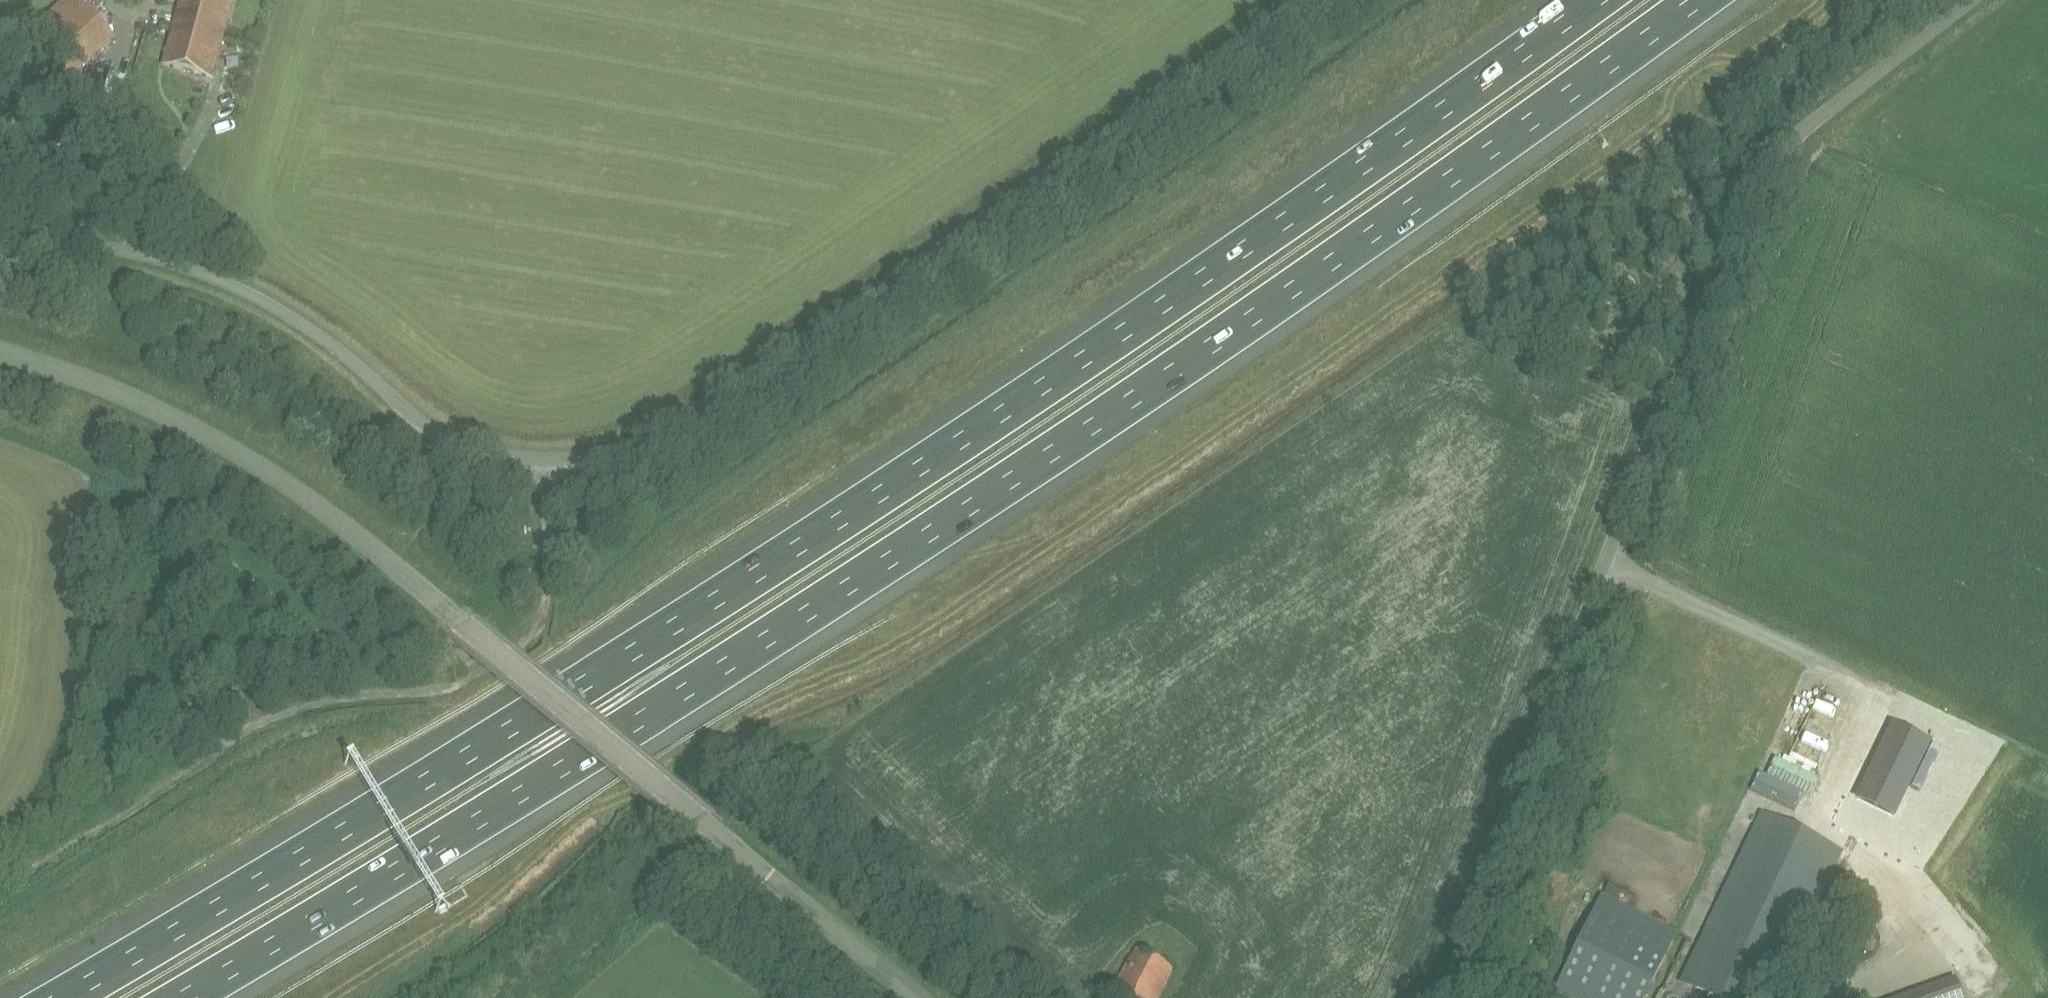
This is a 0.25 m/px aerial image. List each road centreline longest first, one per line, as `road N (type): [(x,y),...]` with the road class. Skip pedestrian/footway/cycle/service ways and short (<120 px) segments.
road 1 (motorway): [(1595,0),(899,483),(60,997)]
road 2 (motorway): [(183,997),(673,700),(1065,447),(1696,0)]
road 3 (unclassified): [(1440,997),(1744,184),(1972,0)]
road 4 (unclassified): [(916,997),(307,497),(149,405),(0,351)]
road 5 (unclassified): [(551,460),(591,458),(643,439),(1289,0)]
road 6 (unclassified): [(0,899),(307,710),(442,699),(494,678),(547,632),(551,460)]
road 7 (unclassified): [(0,235),(161,261),(229,285),(347,355),(443,438),(551,460)]

